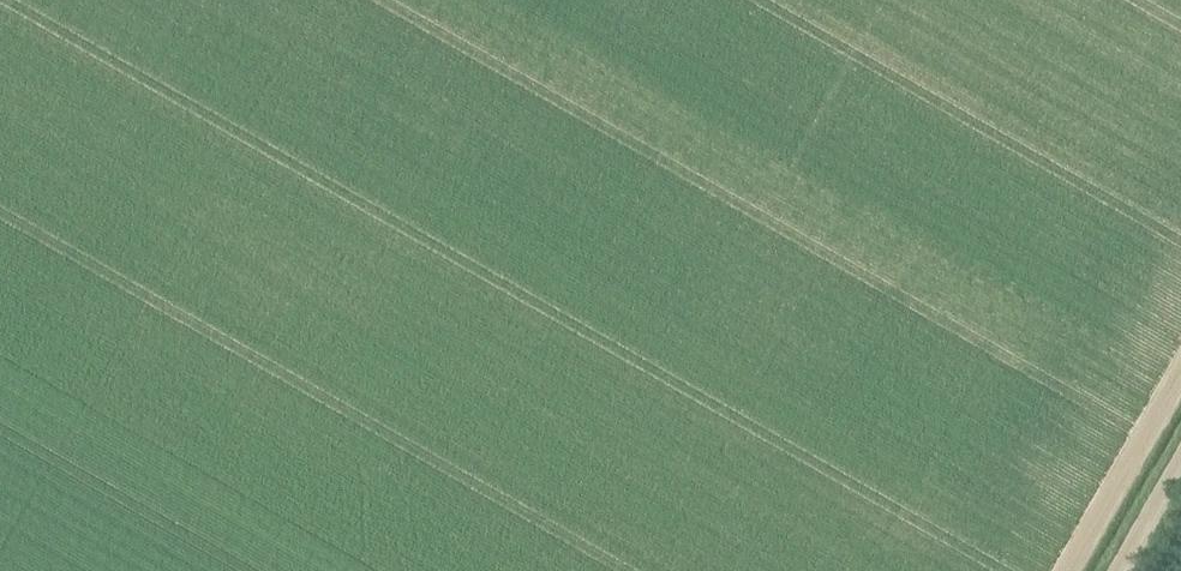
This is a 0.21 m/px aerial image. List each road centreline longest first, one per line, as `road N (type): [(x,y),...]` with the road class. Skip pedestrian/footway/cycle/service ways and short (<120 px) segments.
road 1 (track): [(1180,464),(1120,570)]

